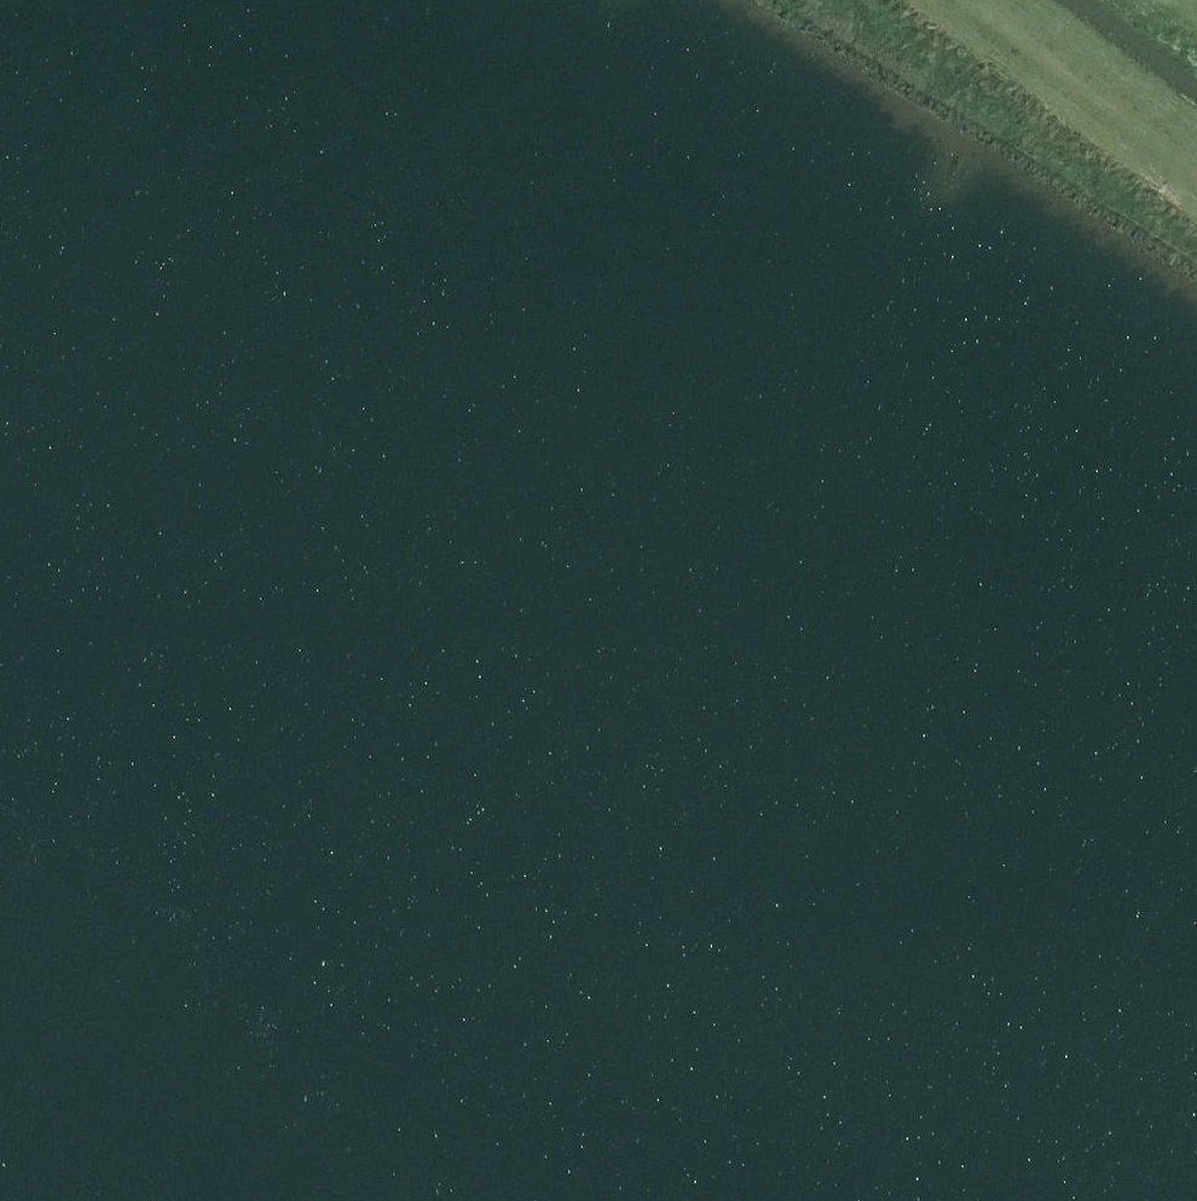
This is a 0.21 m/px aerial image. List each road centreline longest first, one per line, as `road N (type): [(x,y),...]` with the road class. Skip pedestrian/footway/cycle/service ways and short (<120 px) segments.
road 1 (track): [(1196,133),(1015,0)]

